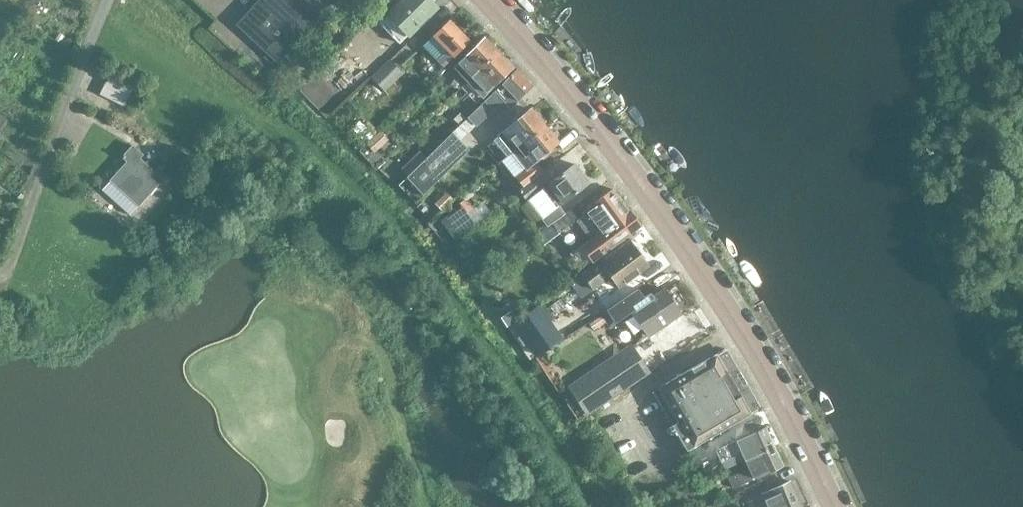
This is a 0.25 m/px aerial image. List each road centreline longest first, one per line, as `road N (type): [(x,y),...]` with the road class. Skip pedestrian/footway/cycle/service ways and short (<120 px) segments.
road 1 (track): [(592,506),(429,267),(144,0)]
road 2 (tertiary): [(833,506),(776,387),(666,215),(489,0)]
road 3 (track): [(69,99),(2,289)]

